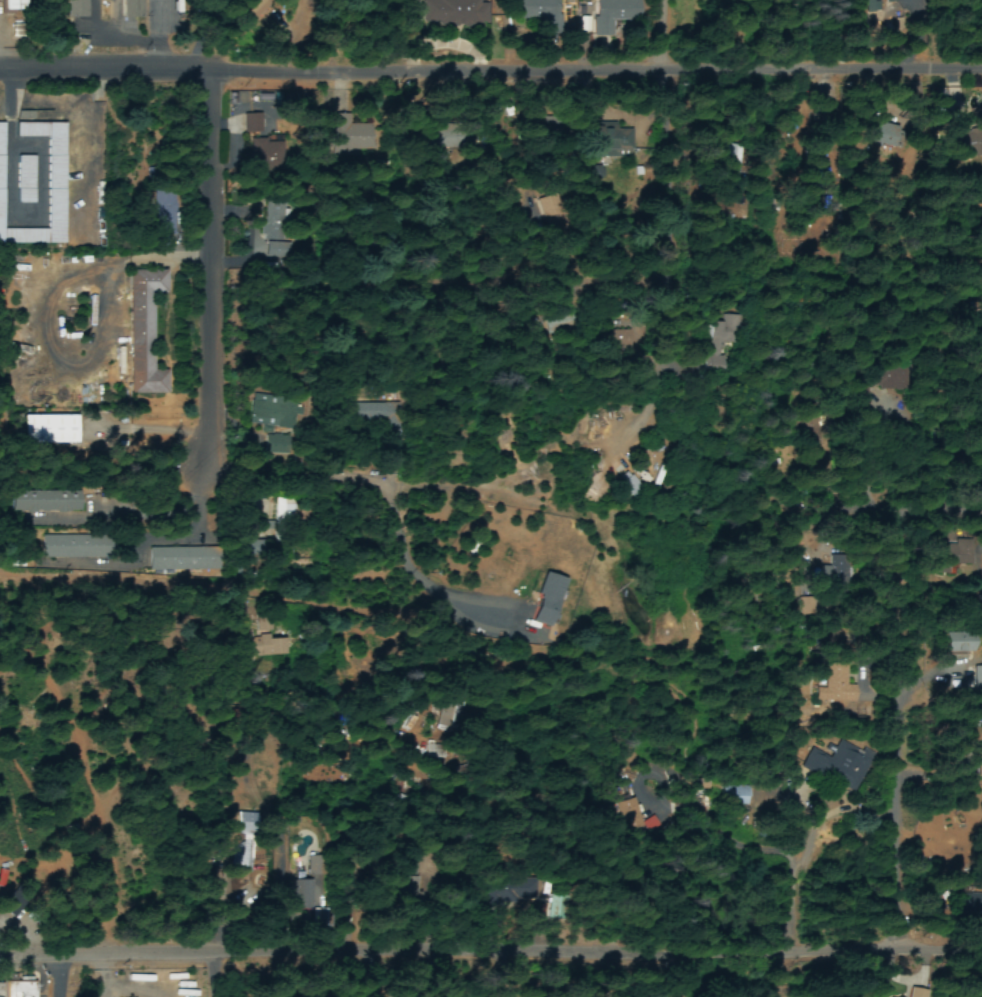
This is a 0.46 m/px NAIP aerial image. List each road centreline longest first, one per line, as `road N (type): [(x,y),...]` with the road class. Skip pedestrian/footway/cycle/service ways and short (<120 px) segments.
road 1 (residential): [(0,957),(511,992),(711,996),(769,967),(981,939)]
road 2 (residential): [(0,73),(256,73),(981,45)]
road 3 (residential): [(981,443),(690,447),(392,481)]
road 4 (residential): [(975,939),(954,443)]
road 5 (residential): [(769,967),(746,848),(674,865),(621,846),(544,671)]
road 6 (residential): [(212,479),(212,157)]
road 7 (residential): [(631,315),(629,204),(661,55),(661,0)]
road 8 (residential): [(268,628),(0,578)]
road 9 (residential): [(631,242),(401,243)]

